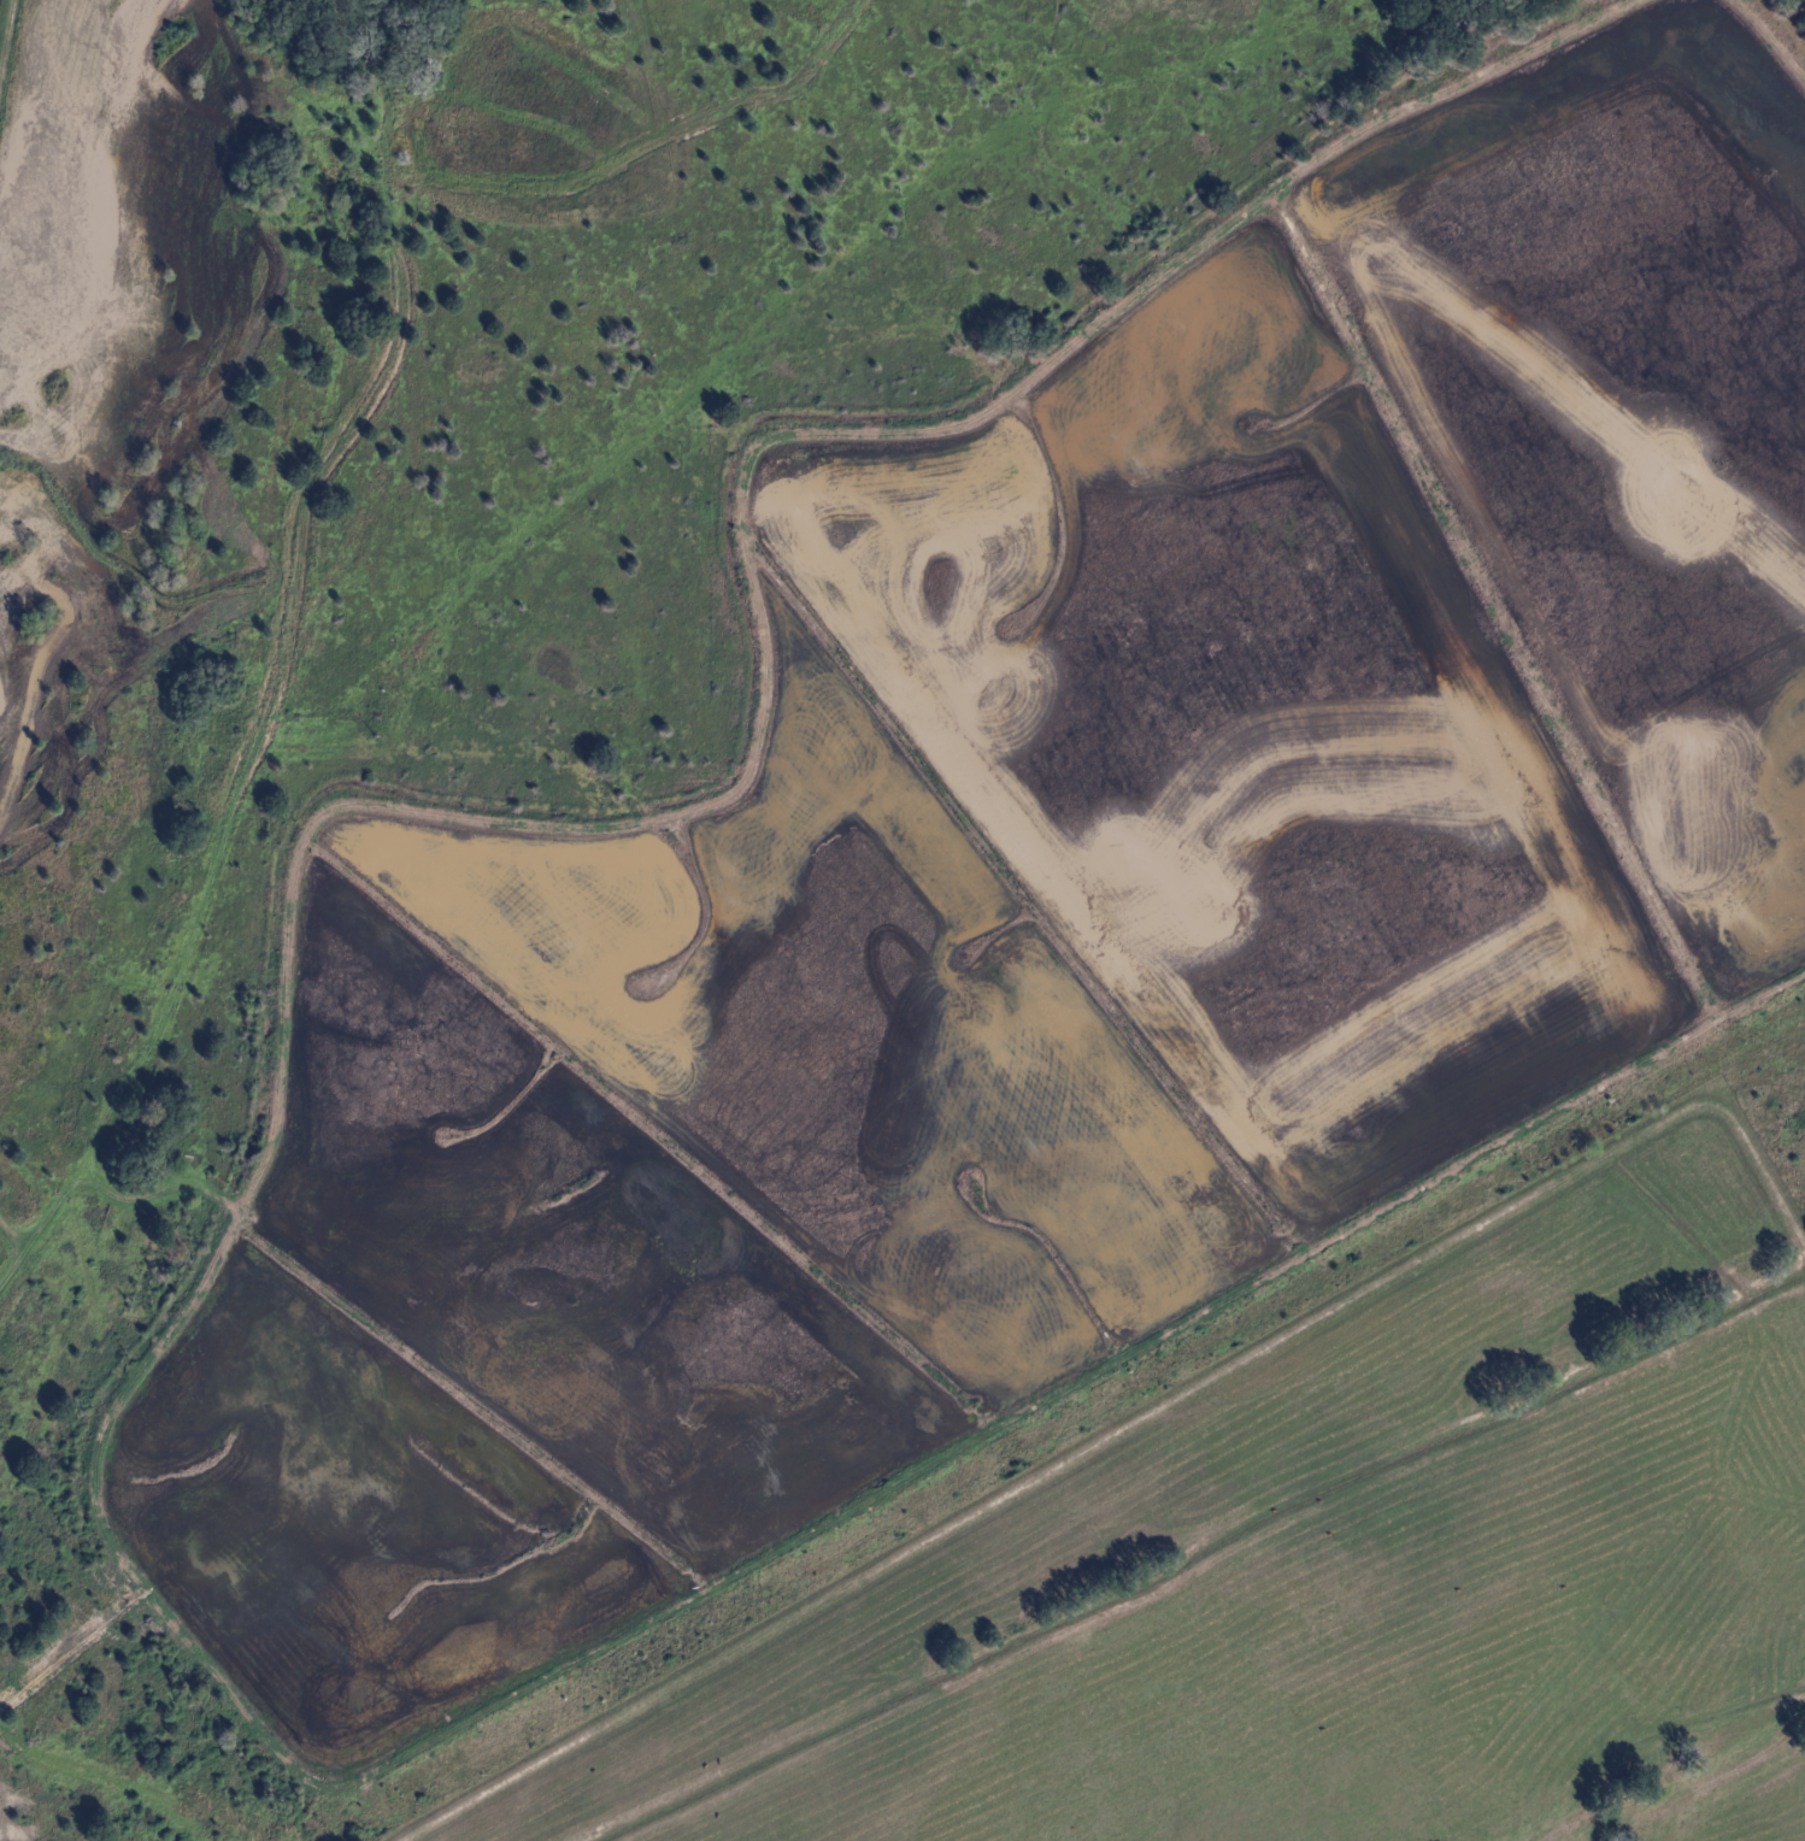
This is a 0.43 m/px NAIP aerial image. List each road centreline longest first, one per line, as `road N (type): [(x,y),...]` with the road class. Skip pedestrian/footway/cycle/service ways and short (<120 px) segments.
road 1 (residential): [(352,712),(267,753),(242,782),(235,834),(155,1045),(0,1288)]
road 2 (residential): [(0,1725),(55,1761),(264,1840)]
road 3 (residential): [(1555,1840),(1804,1695)]

